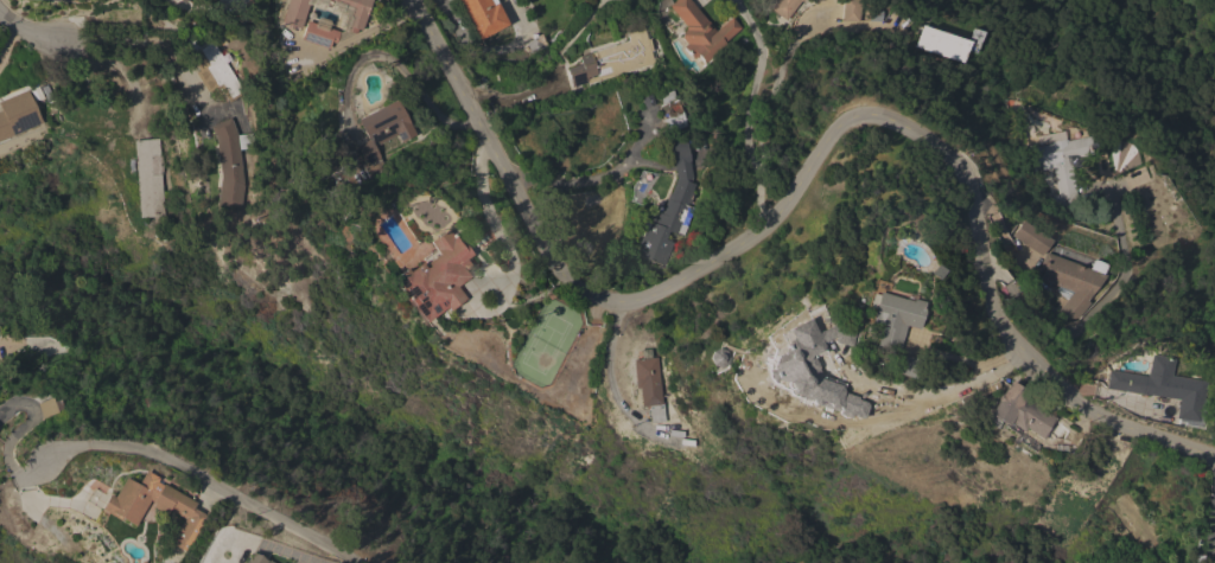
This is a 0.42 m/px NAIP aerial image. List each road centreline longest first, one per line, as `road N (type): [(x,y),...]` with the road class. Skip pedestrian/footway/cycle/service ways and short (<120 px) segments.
road 1 (residential): [(1214,459),(1079,409),(1005,340),(991,313),(965,181),(886,120),(854,117),(835,133),(777,222),(744,249),(662,296),(623,307),(587,300),(556,277),(411,0)]
road 2 (residential): [(45,462),(79,449),(145,454),(351,562)]
road 3 (residential): [(120,129),(134,116),(125,70),(30,38)]

